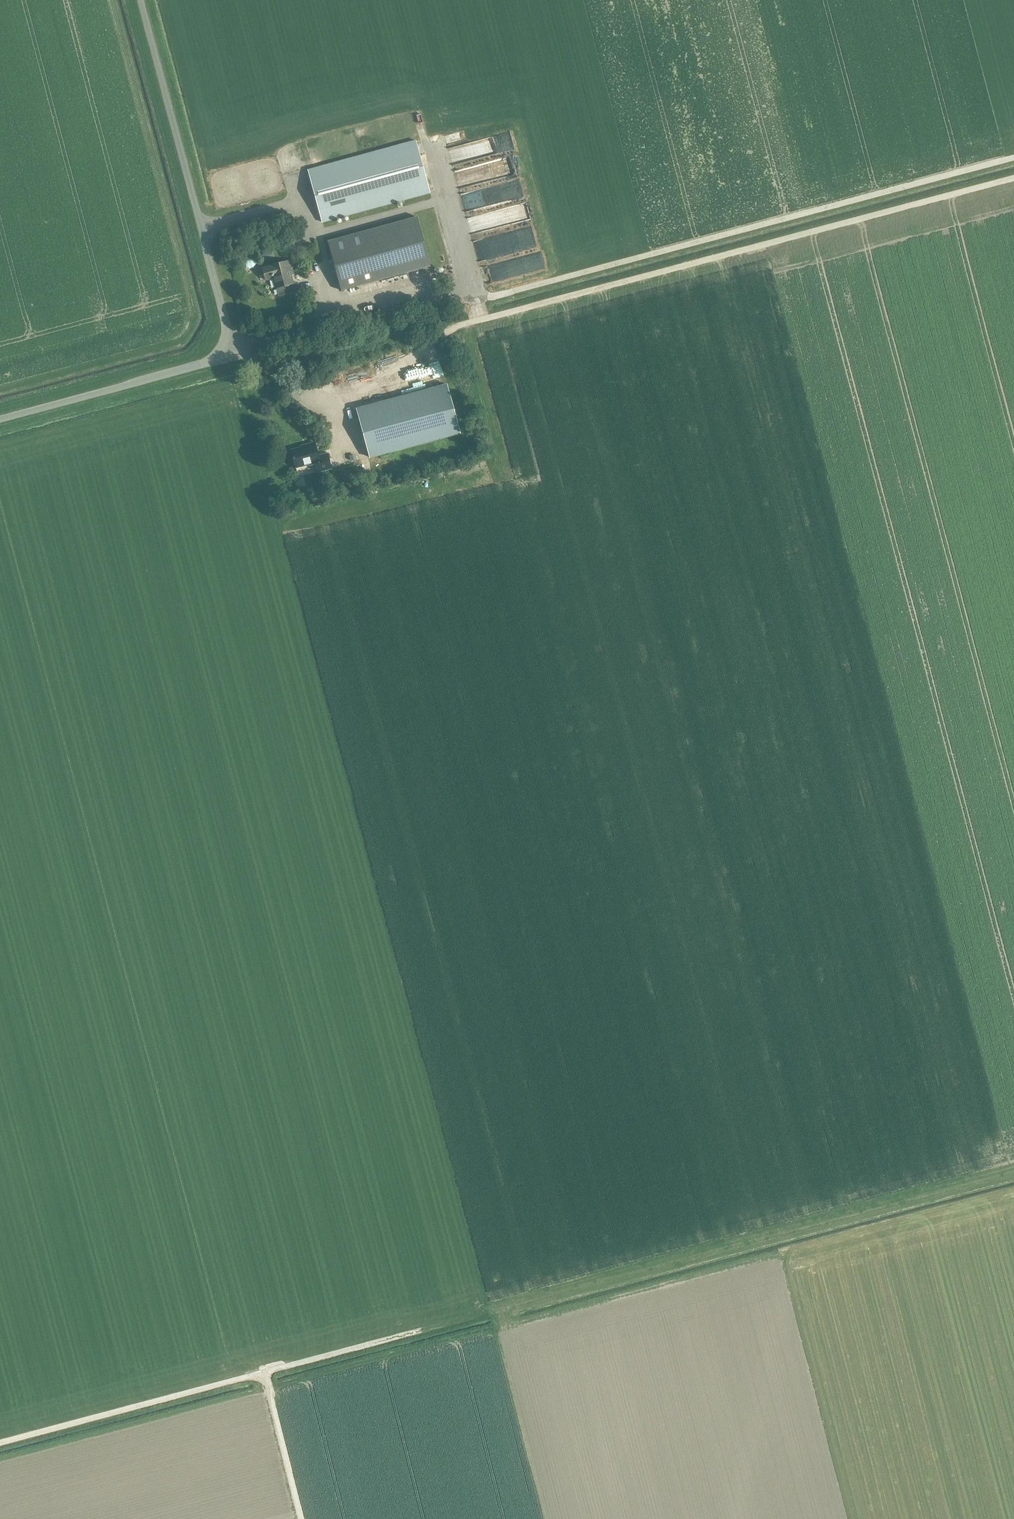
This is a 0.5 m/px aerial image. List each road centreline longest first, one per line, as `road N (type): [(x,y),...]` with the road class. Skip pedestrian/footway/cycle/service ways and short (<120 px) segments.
road 1 (unclassified): [(140,0),(227,325),(224,344),(200,365),(0,419)]

